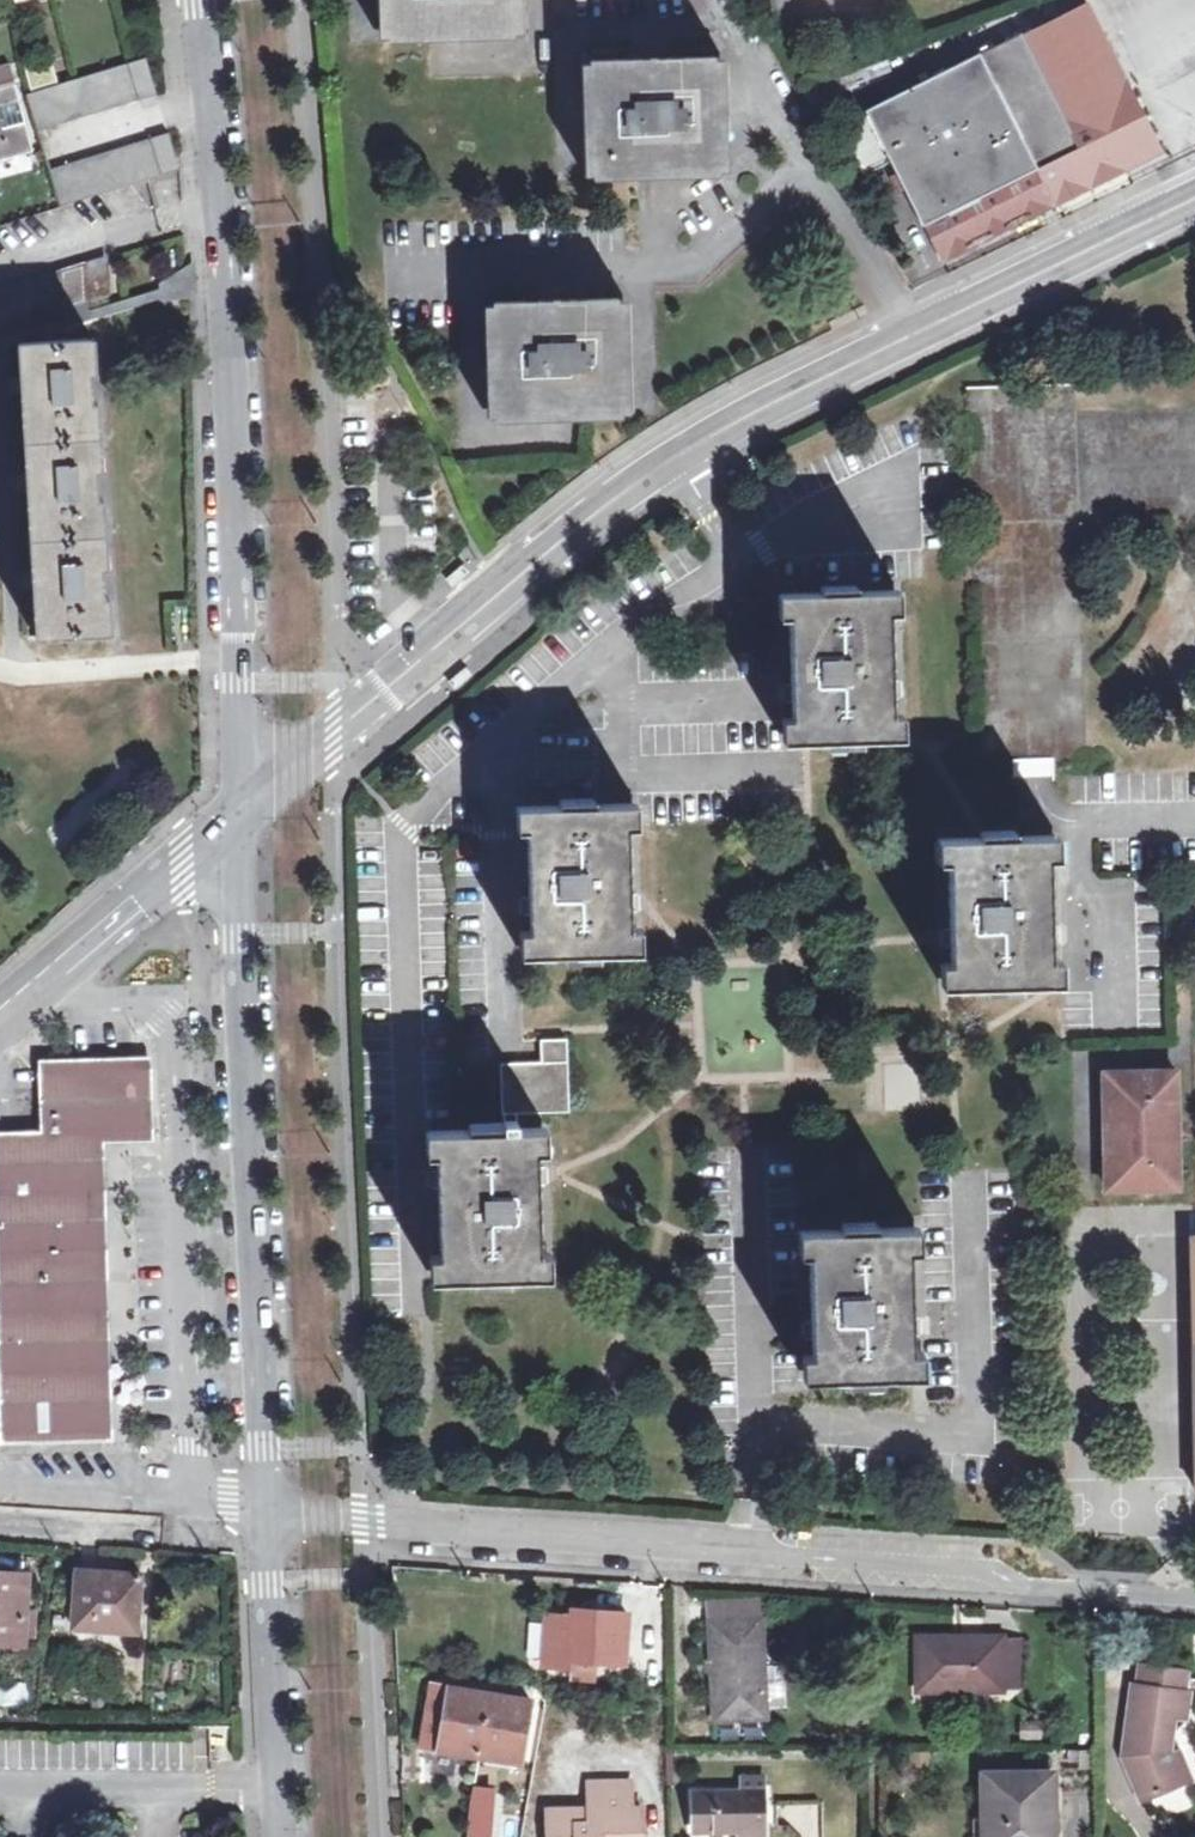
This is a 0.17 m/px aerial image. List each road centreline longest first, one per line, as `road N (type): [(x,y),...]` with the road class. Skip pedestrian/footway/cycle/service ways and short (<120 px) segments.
road 1 (tertiary): [(1194,200),(736,422),(498,593),(241,811)]
road 2 (residential): [(263,1505),(750,1562),(1194,1595)]
road 3 (unclassified): [(241,811),(231,418),(199,0)]
road 4 (residential): [(263,1505),(241,811)]
road 5 (residential): [(279,1836),(263,1505)]
road 6 (tertiary): [(0,1011),(241,811)]
road 7 (residential): [(0,1522),(149,1531)]

